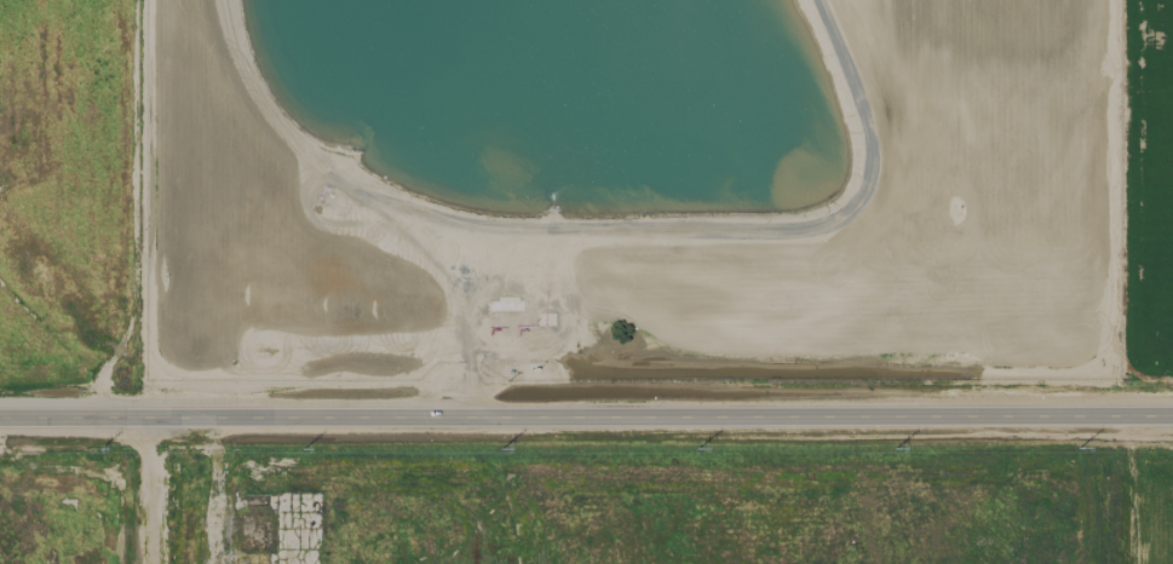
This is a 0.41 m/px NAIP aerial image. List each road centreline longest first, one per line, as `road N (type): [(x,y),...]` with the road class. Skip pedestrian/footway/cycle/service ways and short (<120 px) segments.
road 1 (secondary): [(1172,418),(0,416)]
road 2 (residential): [(148,415),(147,563)]
road 3 (residential): [(1132,419),(1132,563)]

